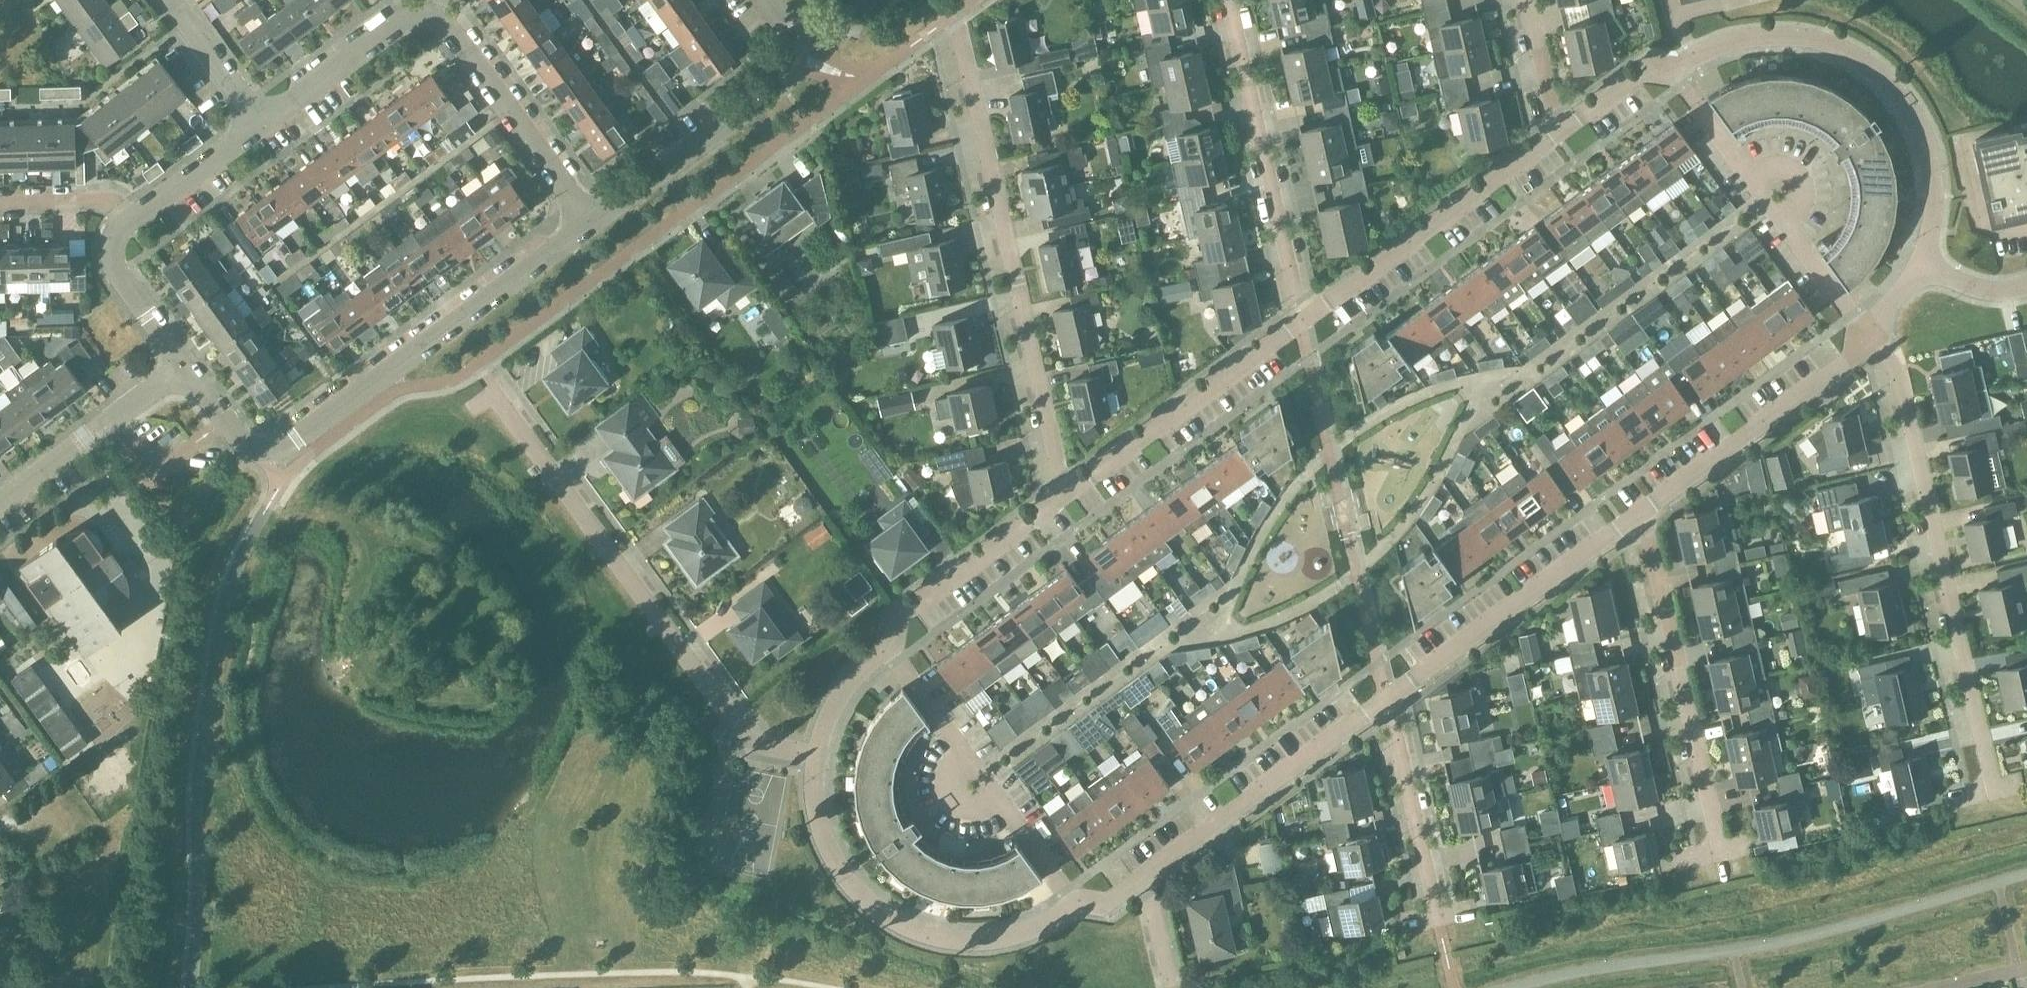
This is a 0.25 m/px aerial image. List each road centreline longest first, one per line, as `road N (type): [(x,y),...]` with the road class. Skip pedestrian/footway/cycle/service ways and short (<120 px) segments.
road 1 (residential): [(1066,496),(956,15),(976,0)]
road 2 (residential): [(589,221),(281,449),(241,443),(185,370)]
road 3 (residential): [(814,755),(754,742),(494,386)]
road 4 (residential): [(1994,797),(1886,360),(1864,329)]
road 5 (residential): [(260,124),(406,17),(434,19),(454,35),(589,221)]
road 6 (residential): [(1696,55),(1732,41),(1810,37),(1852,49),(1882,72),(1911,105),(1930,151),(1933,219),(1921,269)]
road 7 (residential): [(1077,903),(1036,929),(992,942),(899,928),(861,897),(828,849),(814,755)]
road 8 (residential): [(1720,861),(1638,514)]
road 9 (residential): [(589,221),(788,73),(792,42),(762,0)]
road 10 (residential): [(1295,320),(1226,0)]
road 11 (residential): [(1295,320),(1561,135)]
road 12 (residential): [(1864,329),(1675,71)]
road 13 (residential): [(892,647),(1077,903)]
road 14 (residential): [(1638,514),(1386,701)]
road 15 (residential): [(1386,701),(1146,876)]
road 16 (residential): [(1864,329),(1848,364),(1638,514)]
road 17 (residential): [(1066,496),(1295,320)]
road 18 (residential): [(892,647),(899,618),(1066,496)]
road 19 (residential): [(1439,928),(1386,701)]
road 20 (residential): [(0,503),(185,370)]
road 21 (residential): [(185,370),(114,271),(113,237),(131,222)]
road 22 (residential): [(131,222),(260,124)]
road 23 (residential): [(260,124),(170,0)]
road 24 (residential): [(131,222),(107,201),(0,203)]
road 25 (residential): [(1561,135),(1529,0)]
road 26 (residential): [(814,755),(848,678),(892,647)]
road 27 (residential): [(1561,135),(1650,70),(1675,71)]

